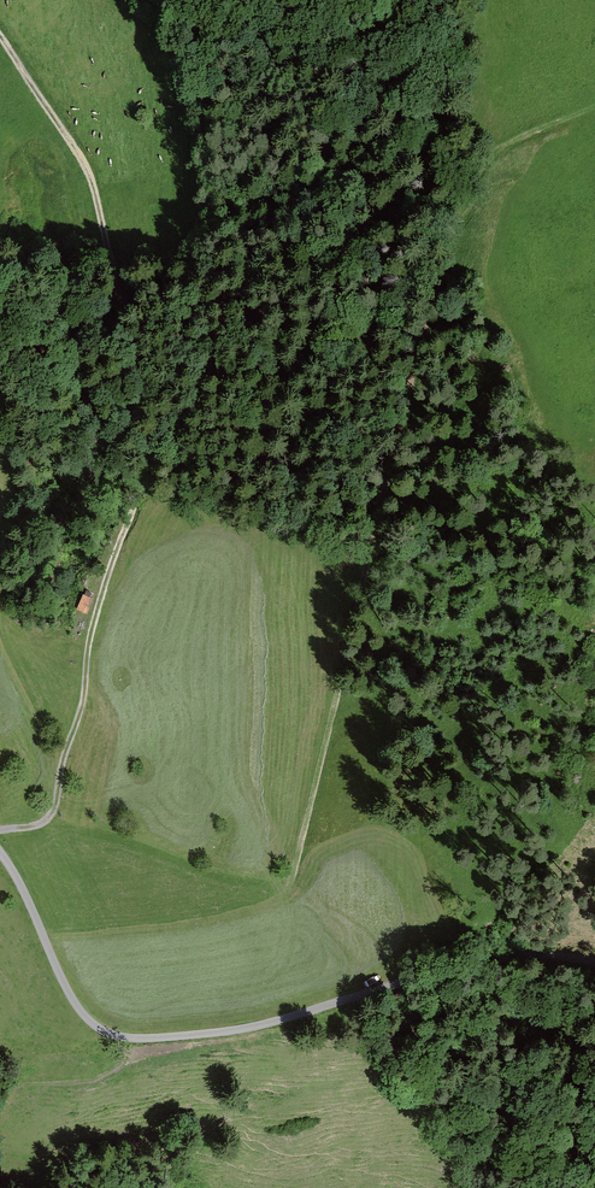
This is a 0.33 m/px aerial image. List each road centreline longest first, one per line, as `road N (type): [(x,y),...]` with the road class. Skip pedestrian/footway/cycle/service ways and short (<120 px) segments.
road 1 (track): [(296,871),(429,308),(473,174),(509,142),(594,102)]
road 2 (track): [(0,35),(84,161),(143,411),(140,476),(94,618),(56,809),(39,824)]

